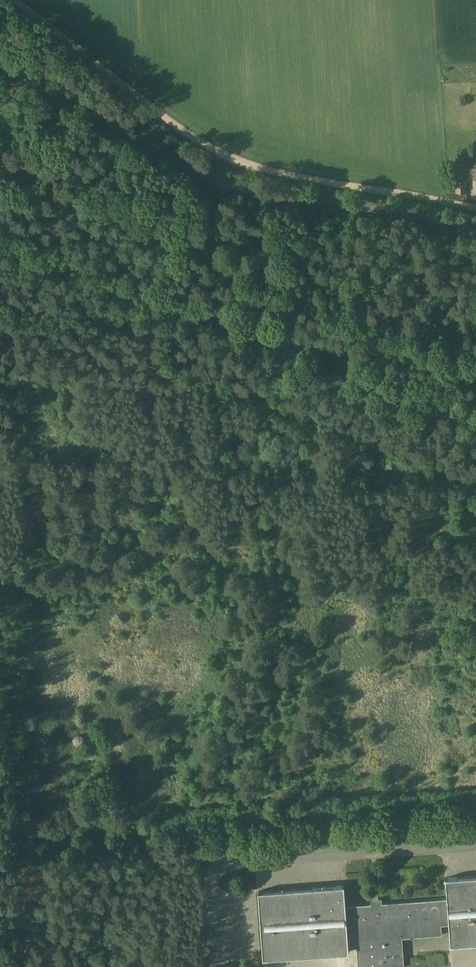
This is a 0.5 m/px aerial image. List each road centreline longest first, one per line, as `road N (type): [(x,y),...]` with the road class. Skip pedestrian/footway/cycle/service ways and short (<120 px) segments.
road 1 (track): [(23,0),(191,137),(242,164),(475,205)]

